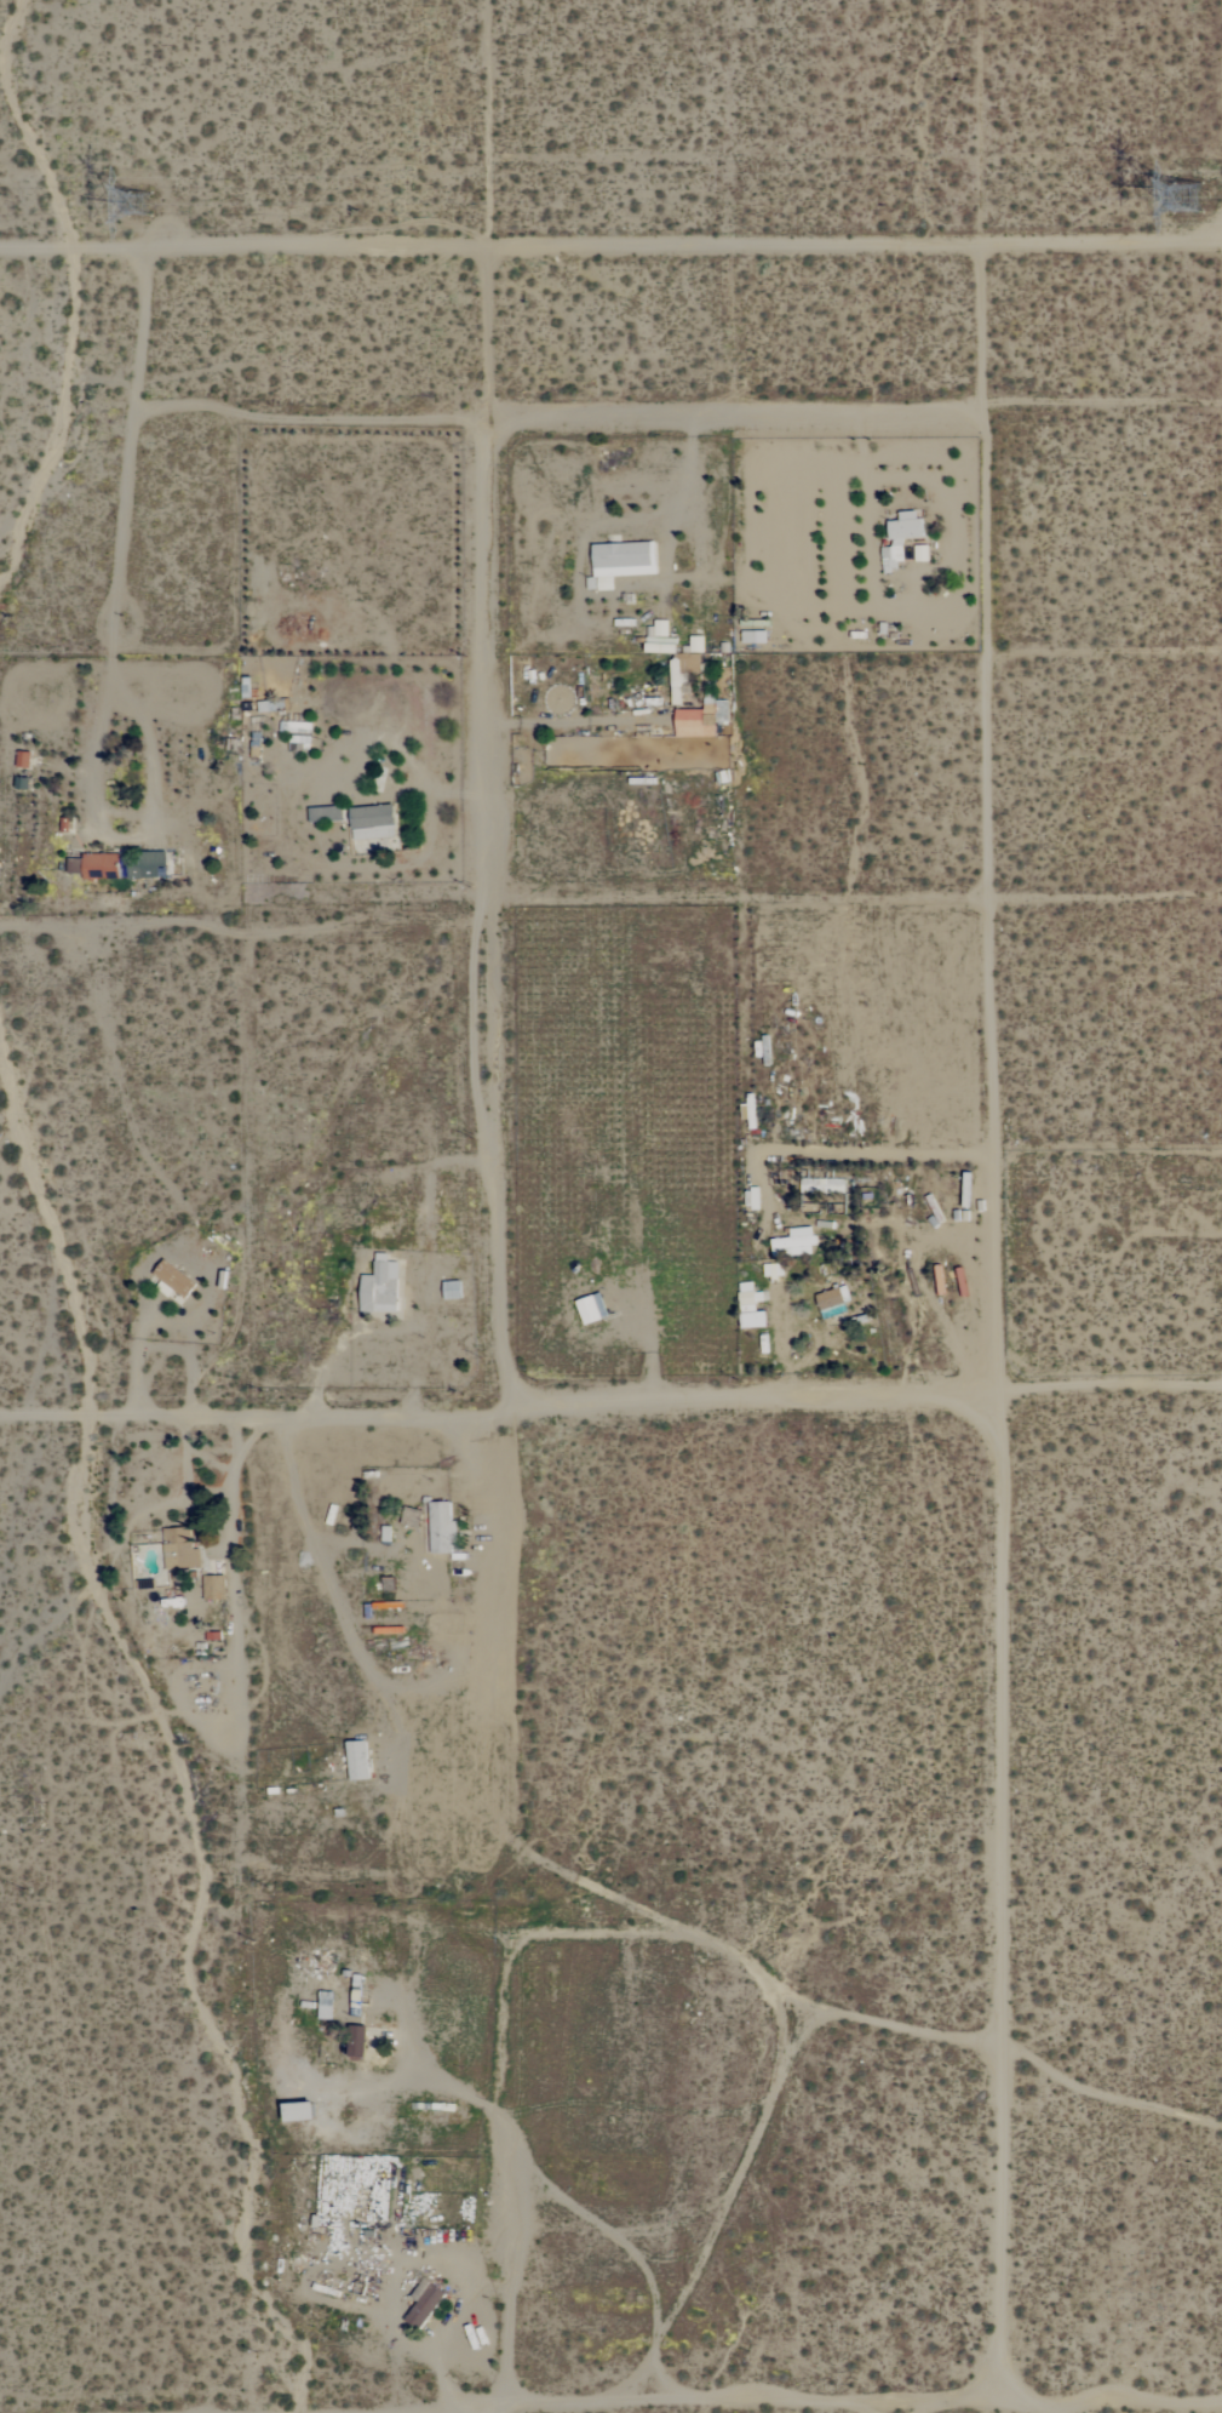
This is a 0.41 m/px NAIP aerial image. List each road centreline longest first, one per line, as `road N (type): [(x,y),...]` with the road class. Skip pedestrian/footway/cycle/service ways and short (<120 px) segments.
road 1 (residential): [(1221,1399),(0,1424)]
road 2 (residential): [(0,253),(487,250),(981,262),(1221,256)]
road 3 (track): [(998,2409),(997,1401)]
road 4 (track): [(488,908),(976,900),(985,891),(979,418)]
road 5 (track): [(488,908),(484,422),(493,0)]
road 6 (track): [(139,252),(143,287),(110,680),(84,779),(103,817),(127,820),(148,814),(154,789),(142,725),(110,680)]
road 7 (track): [(484,428),(979,418),(981,262)]
road 8 (track): [(503,1411),(488,908)]
road 9 (residential): [(752,2412),(1221,2405)]
road 10 (track): [(132,411),(177,405),(246,417),(484,422)]
road 11 (track): [(506,2412),(515,2195),(503,2133),(481,2103)]
road 12 (track): [(408,1413),(430,1310),(429,1172),(438,1163),(497,1160)]
road 13 (track): [(134,1423),(138,1339),(151,1323),(185,1333),(191,1420)]
road 14 (track): [(750,1085),(745,904)]
road 15 (track): [(426,1342),(361,1331),(344,1339),(323,1373),(314,1416)]
road 16 (track): [(488,795),(437,789),(397,753),(344,743)]
road 17 (track): [(705,574),(698,423)]

